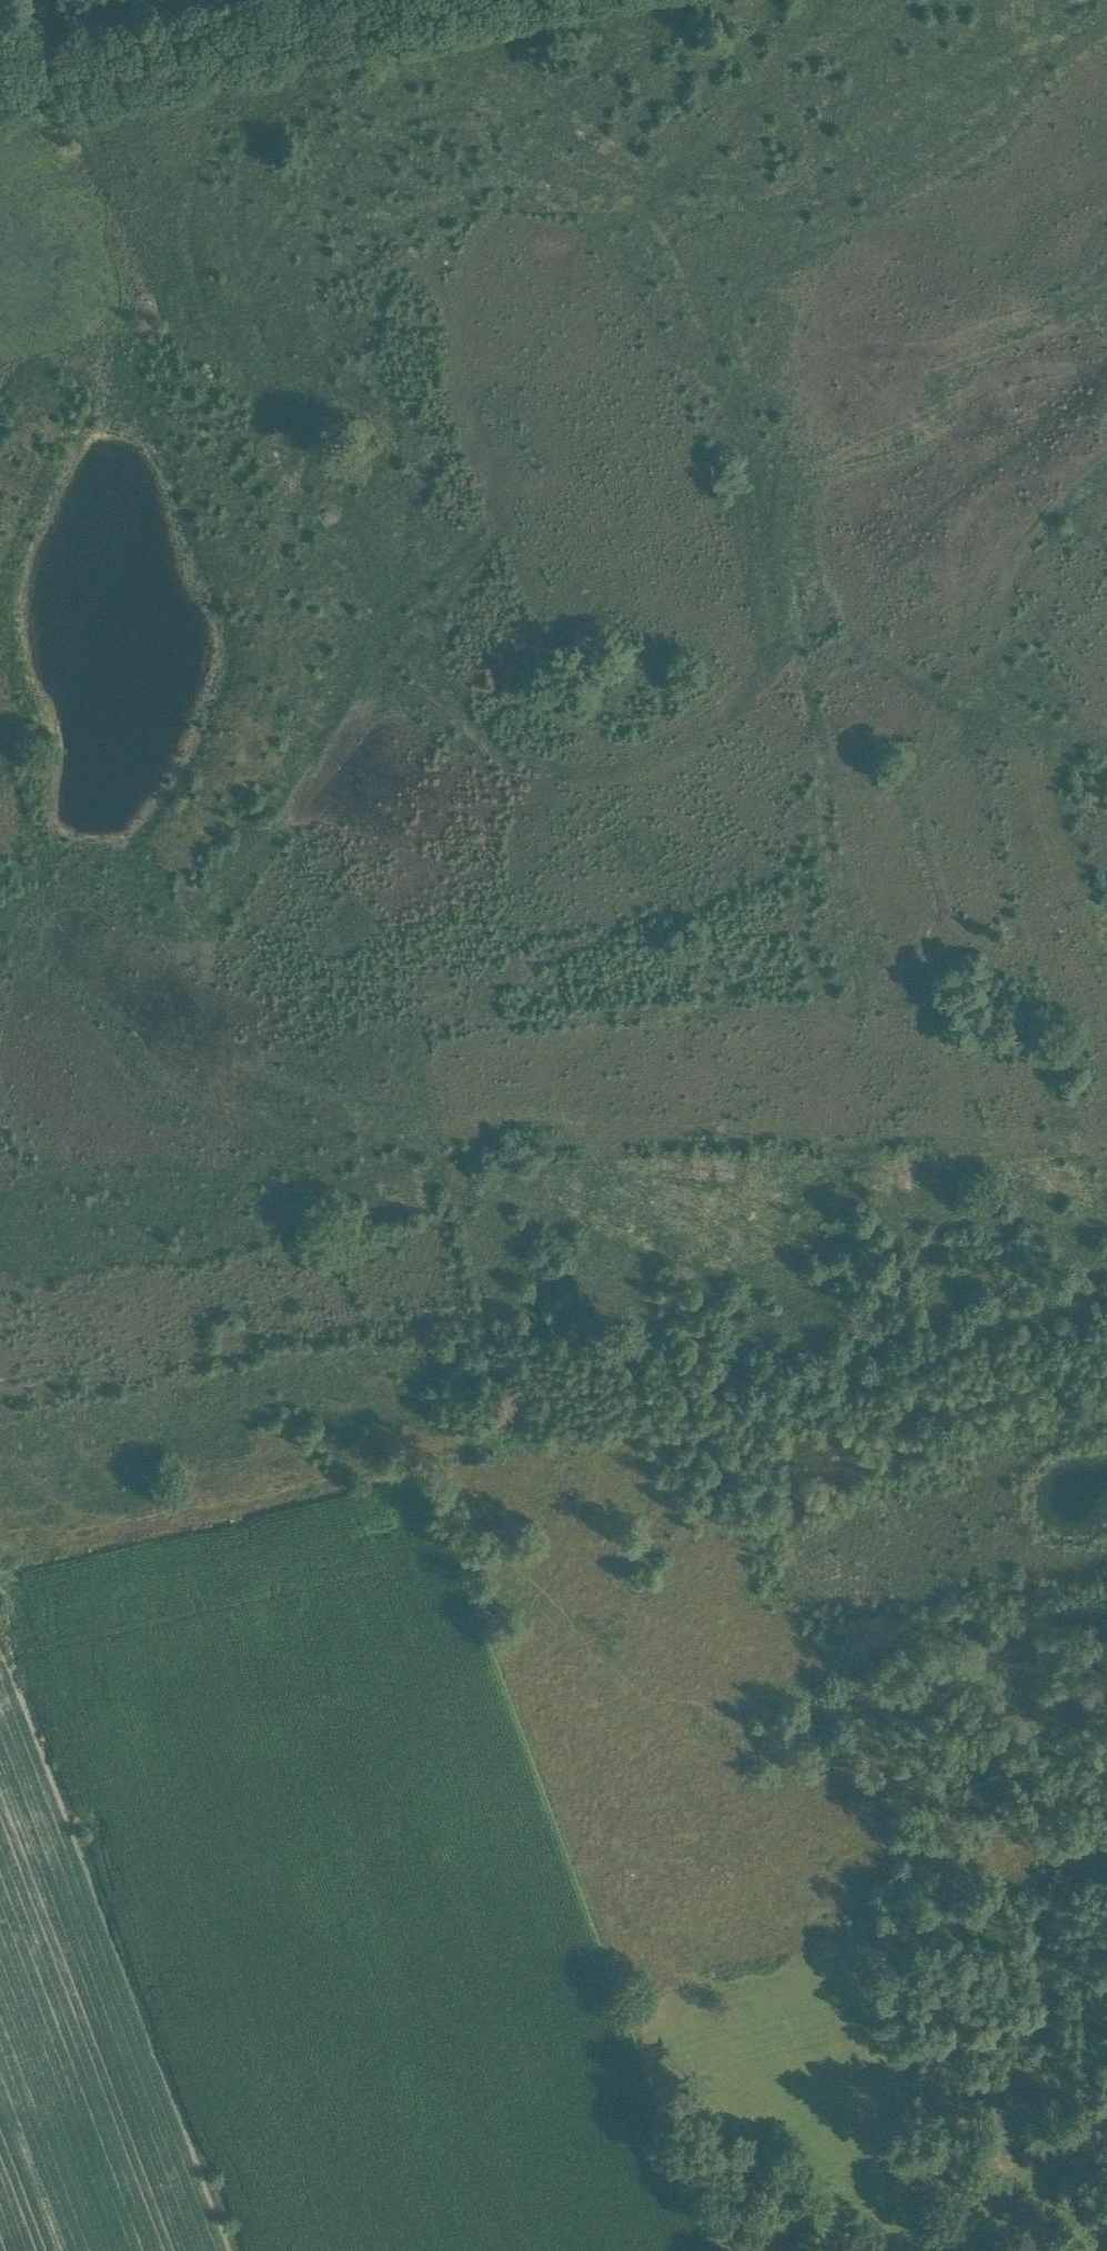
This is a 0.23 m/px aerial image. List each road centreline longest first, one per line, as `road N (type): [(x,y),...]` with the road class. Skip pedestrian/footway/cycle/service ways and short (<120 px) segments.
road 1 (track): [(0,79),(335,0)]

